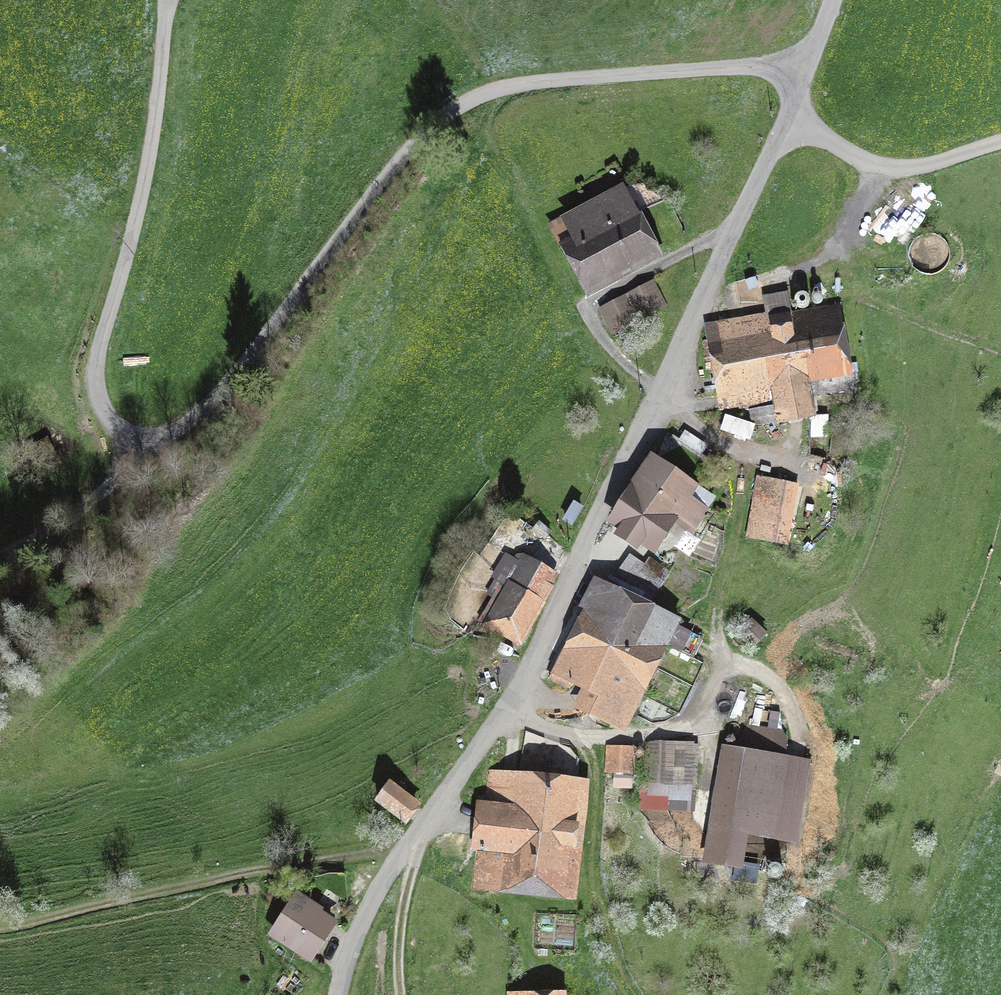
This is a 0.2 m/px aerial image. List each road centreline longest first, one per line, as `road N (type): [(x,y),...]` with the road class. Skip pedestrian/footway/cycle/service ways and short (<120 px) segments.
road 1 (unclassified): [(339,994),(344,968),(384,884),(525,677),(788,115)]
road 2 (unclassified): [(130,438),(168,434),(204,411),(388,174),(458,108),(505,88),(559,80),(806,69)]
road 3 (unclassified): [(165,0),(145,194),(95,373),(100,403),(130,438)]
road 4 (track): [(417,836),(0,924)]
road 5 (unclassified): [(1000,141),(892,168),(857,158),(788,115)]
road 6 (unclassified): [(130,438),(105,489),(0,554)]
road 7 (track): [(417,836),(401,912),(403,994)]

